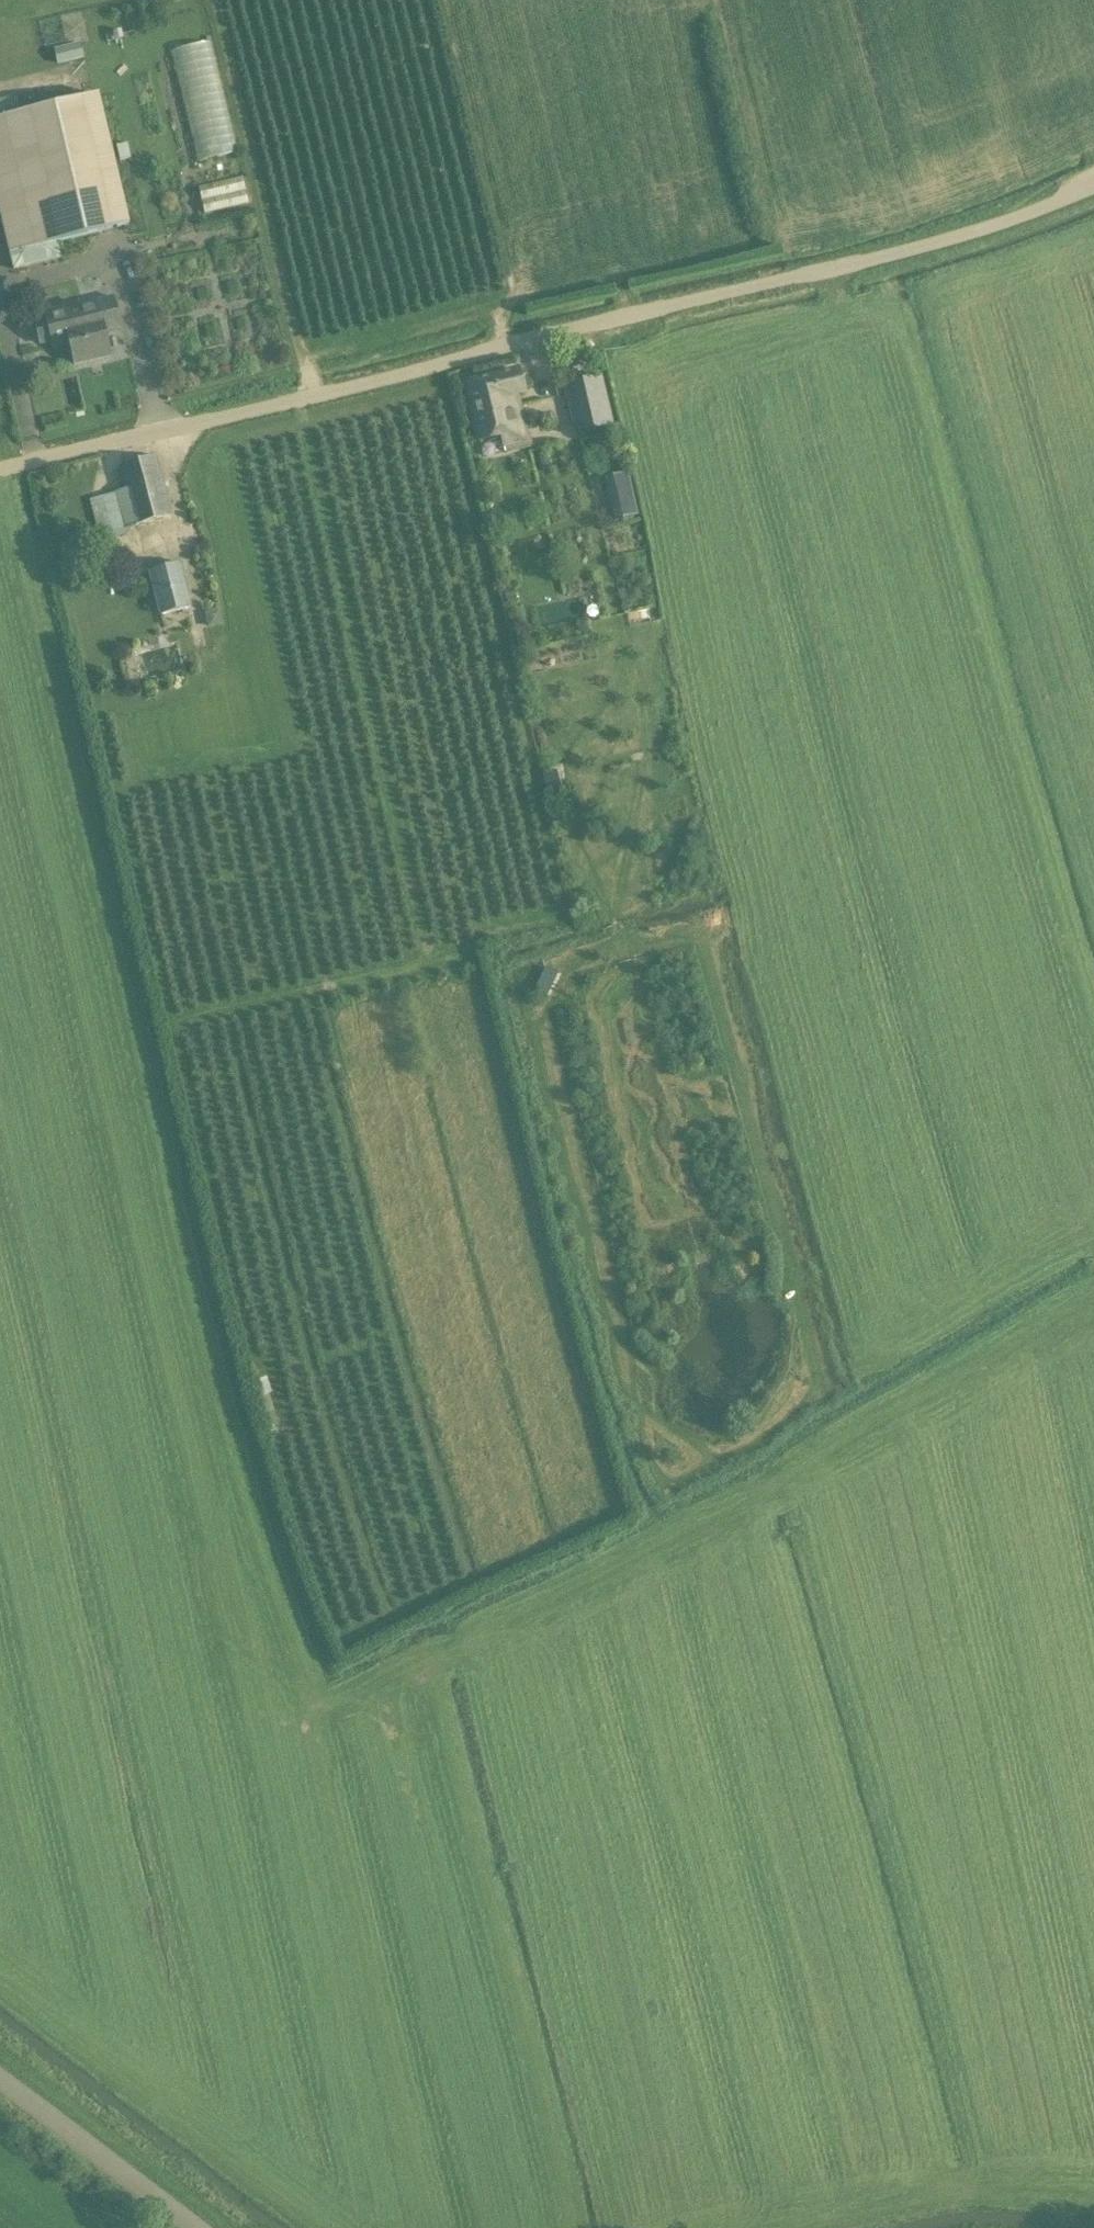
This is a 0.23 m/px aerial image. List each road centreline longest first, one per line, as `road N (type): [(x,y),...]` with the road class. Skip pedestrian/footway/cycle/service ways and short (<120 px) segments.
road 1 (unclassified): [(0,470),(916,249),(1093,188)]
road 2 (unclassified): [(185,2227),(0,2086)]

